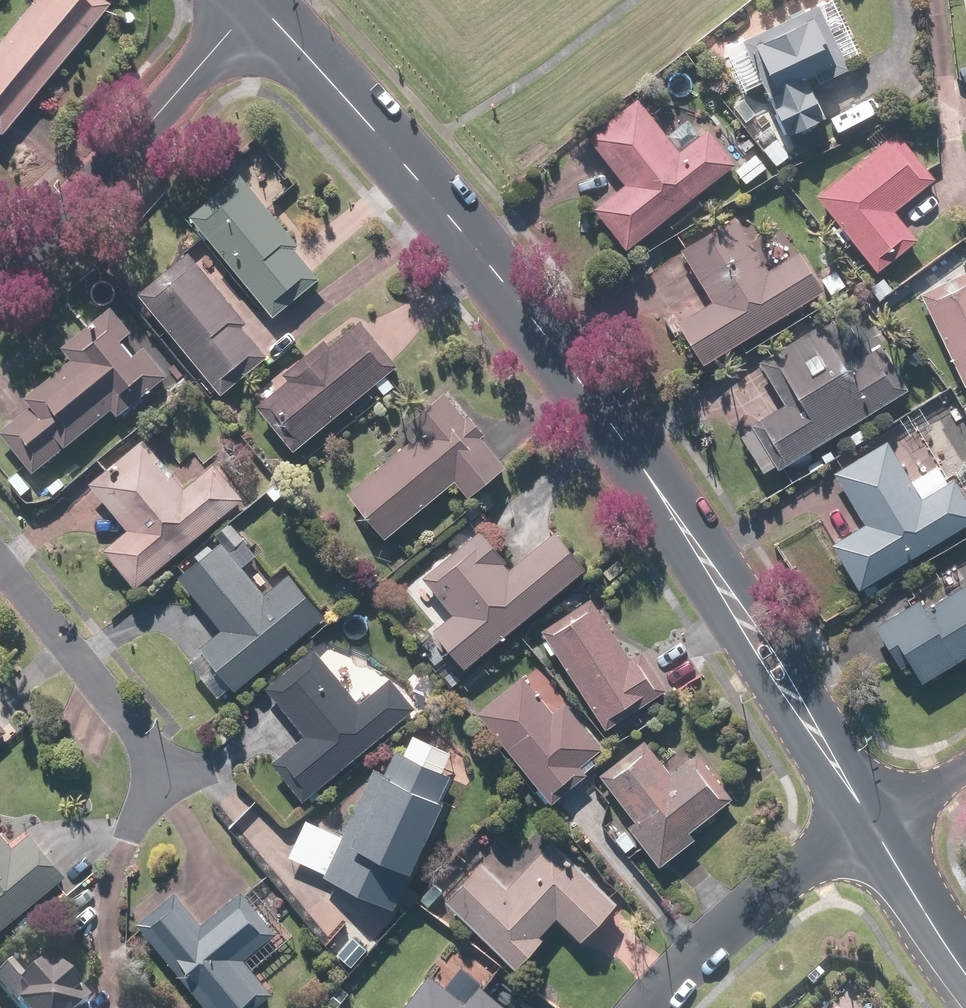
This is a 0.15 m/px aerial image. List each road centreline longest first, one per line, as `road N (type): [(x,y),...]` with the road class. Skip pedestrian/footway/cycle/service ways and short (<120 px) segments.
road 1 (residential): [(256,0),(412,176),(870,824)]
road 2 (residential): [(239,0),(180,96),(0,267)]
road 3 (residential): [(0,547),(176,781)]
road 4 (residential): [(870,824),(802,871),(649,1007)]
road 5 (residential): [(870,824),(965,976)]

